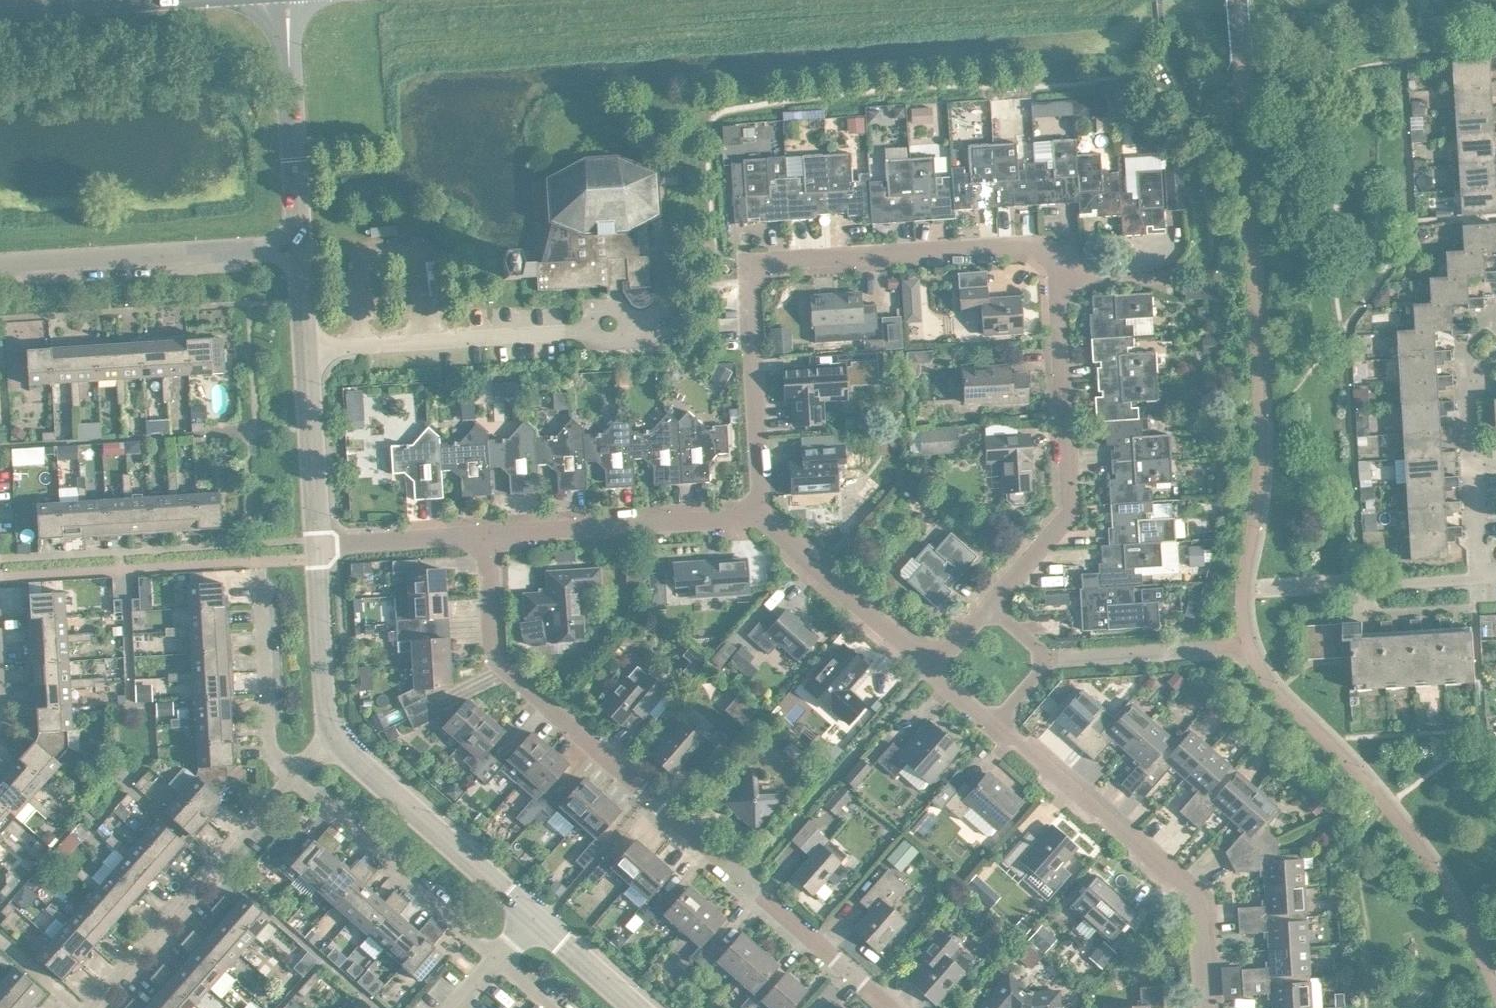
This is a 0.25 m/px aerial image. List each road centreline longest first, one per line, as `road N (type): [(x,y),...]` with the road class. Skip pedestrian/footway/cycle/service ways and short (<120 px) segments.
road 1 (residential): [(992,603),(1063,507),(1062,283),(1030,244),(1014,237),(751,263),(756,508)]
road 2 (residential): [(489,528),(496,655),(896,1007)]
road 3 (residential): [(1202,1007),(1198,890),(991,711)]
road 4 (residential): [(96,1007),(300,776)]
road 5 (unclassified): [(317,542),(295,240)]
road 6 (residential): [(0,256),(295,240)]
road 7 (residential): [(756,508),(489,528)]
road 8 (unclassified): [(529,911),(333,734)]
road 9 (residential): [(497,949),(300,776)]
road 10 (residential): [(429,338),(421,247),(409,236),(377,238),(362,248),(365,342)]
road 11 (unclassified): [(295,240),(290,0)]
road 12 (residential): [(936,664),(756,508)]
road 13 (residential): [(300,776),(274,750),(263,559)]
road 14 (unclassified): [(333,734),(317,542)]
road 15 (residential): [(489,528),(317,542)]
road 16 (unclassified): [(641,1007),(529,911)]
road 17 (residential): [(991,711),(1040,649),(1033,634),(992,603)]
road 18 (residential): [(1495,567),(1482,568),(1474,460)]

